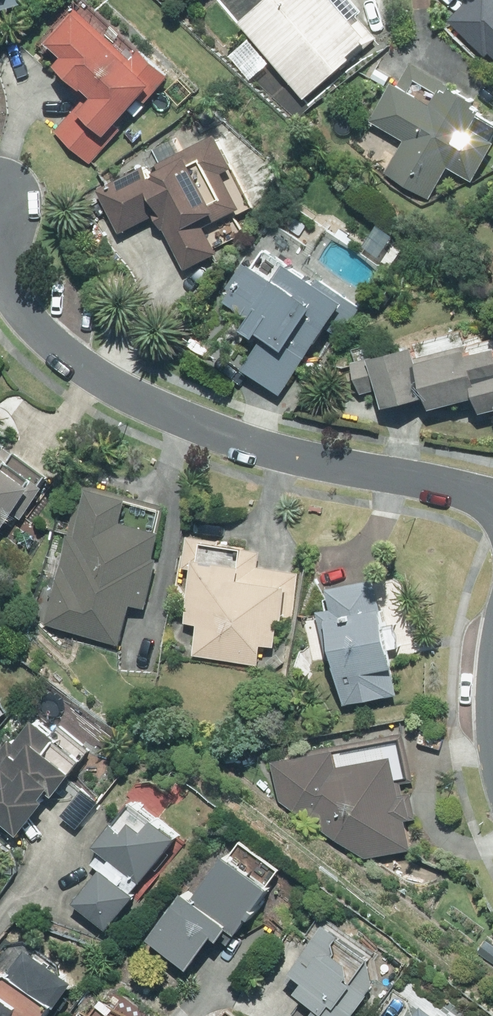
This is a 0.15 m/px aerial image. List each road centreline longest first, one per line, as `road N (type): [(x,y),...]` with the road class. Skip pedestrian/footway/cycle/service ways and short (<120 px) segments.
road 1 (residential): [(0,247),(5,275),(48,340),(87,371),(185,423),(492,500)]

